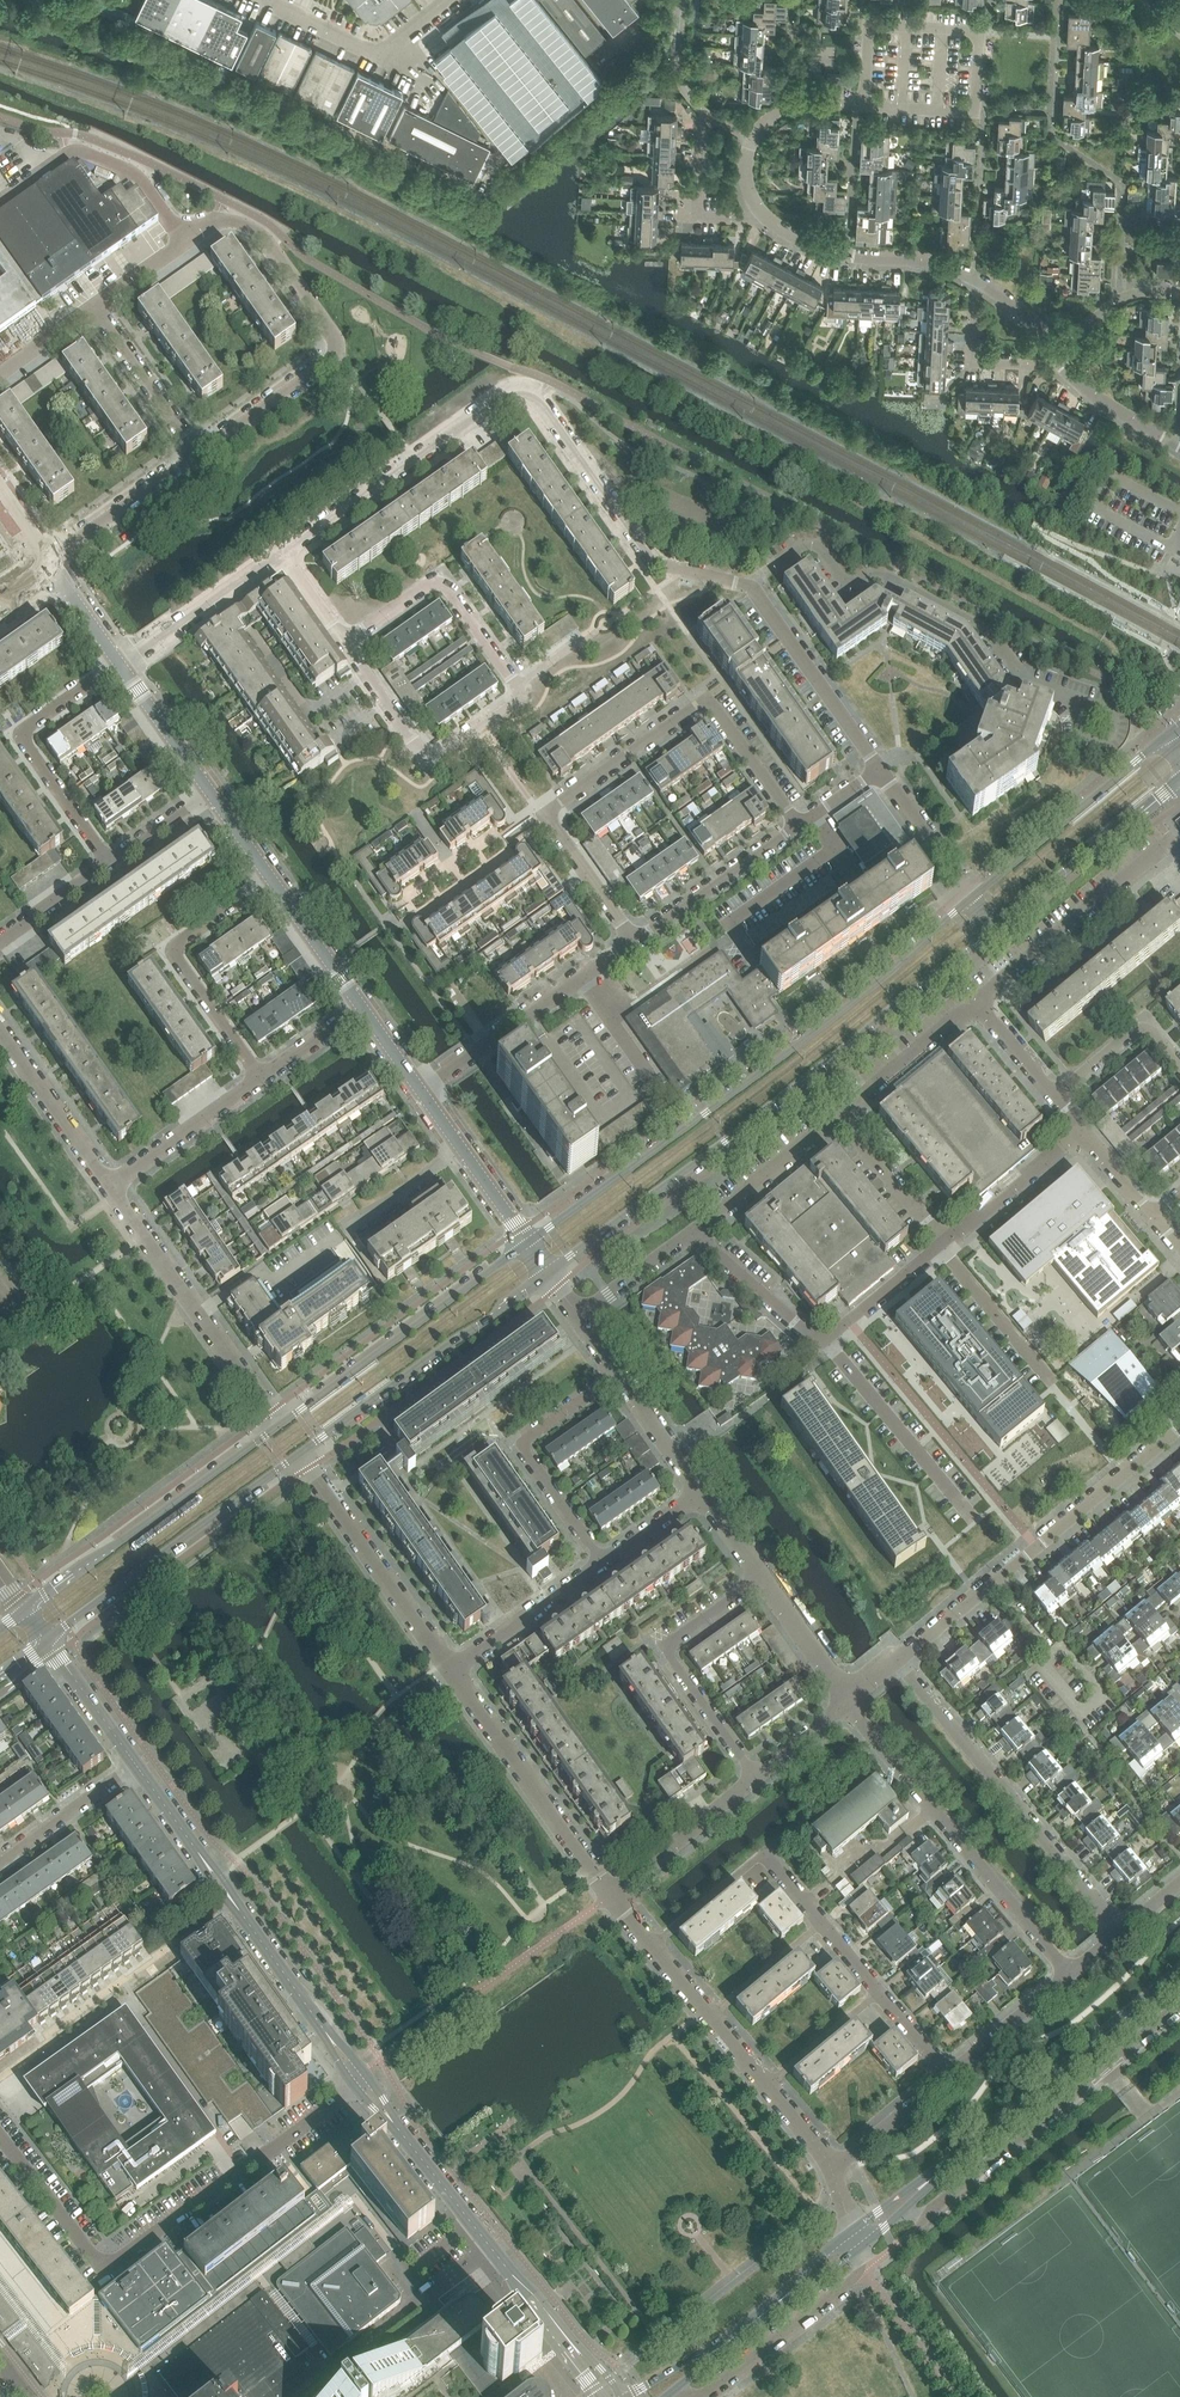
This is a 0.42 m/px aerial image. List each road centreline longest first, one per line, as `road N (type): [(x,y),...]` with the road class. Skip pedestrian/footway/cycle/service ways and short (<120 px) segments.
road 1 (secondary): [(548,1274),(995,930)]
road 2 (secondary): [(970,900),(833,1018),(528,1244)]
road 3 (tertiary): [(605,2396),(359,2080)]
road 4 (residential): [(344,644),(440,584),(517,688),(517,699),(430,760),(405,730)]
road 5 (tertiary): [(359,2080),(136,1765)]
road 6 (residential): [(197,455),(337,357),(331,333),(264,239),(228,221),(207,227)]
road 7 (residential): [(895,1662),(1179,1426)]
road 8 (residential): [(799,828),(707,699),(544,814)]
road 9 (residential): [(1121,1932),(895,1662)]
road 10 (residential): [(1069,1975),(850,1701)]
road 11 (residential): [(945,1244),(819,1346),(692,1234)]
road 12 (secondary): [(934,2177),(1179,1973)]
road 13 (residential): [(103,2270),(359,2080)]
road 14 (secondary): [(47,1640),(302,1454)]
road 15 (secondary): [(279,1426),(25,1610)]
road 16 (secondary): [(528,1244),(279,1426)]
road 17 (secondary): [(302,1454),(548,1274)]
road 18 (residential): [(864,107),(974,112),(978,33),(868,27)]
road 19 (residential): [(281,553),(511,392),(528,392)]
road 20 (residential): [(279,1426),(109,1186)]
road 21 (residential): [(108,863),(18,734),(122,667)]
road 22 (residential): [(260,1079),(170,949),(271,879)]
road 23 (residential): [(757,1777),(664,1649),(763,1578)]
road 24 (residential): [(611,1896),(450,1670)]
road 25 (residential): [(602,1563),(518,1443),(618,1374)]
road 26 (residential): [(450,1670),(302,1454)]
road 27 (residential): [(421,1091),(634,942)]
road 28 (residential): [(974,1002),(1171,840)]
road 29 (secondary): [(1164,739),(970,900)]
road 30 (residential): [(0,205),(79,152),(133,173),(187,240)]
road 31 (secondary): [(995,930),(1179,778)]
road 32 (residential): [(679,569),(648,557),(528,392)]
road 33 (residential): [(879,770),(751,587)]
road 34 (residential): [(974,280),(928,262),(843,256),(764,218)]
road 35 (residential): [(764,218),(697,217),(703,122),(717,120),(753,141)]
road 36 (residential): [(634,942),(799,828)]
road 37 (residential): [(45,577),(70,546),(197,455)]
road 38 (residential): [(122,667),(281,553)]
road 39 (secondary): [(786,2296),(885,2228),(934,2177)]
road 40 (residential): [(109,1186),(0,1032)]
road 41 (residential): [(611,1896),(757,1777)]
road 42 (residential): [(692,1234),(838,1116)]
road 43 (residential): [(421,1091),(528,1244)]
road 44 (residential): [(450,1670),(602,1563)]
road 45 (residential): [(109,1186),(260,1079)]
road 46 (residential): [(197,455),(93,307)]
road 47 (residential): [(838,1116),(974,1002)]
road 48 (residential): [(1081,1131),(945,1244)]
road 49 (residential): [(1063,366),(972,363),(974,280)]
road 50 (residential): [(103,2270),(0,2137)]
road 51 (residential): [(945,1244),(838,1116)]
road 52 (residential): [(136,1765),(0,1861)]
road 53 (residential): [(1179,1067),(1153,1034),(1139,1031),(1055,1099)]
road 54 (residential): [(947,2077),(1069,1975)]
road 55 (residential): [(970,900),(879,770)]
road 56 (residential): [(271,879),(362,1007)]
road 57 (residential): [(634,942),(544,814)]
road 58 (residential): [(122,667),(210,794)]
road 59 (residential): [(763,1578),(850,1701)]
road 60 (residential): [(832,2171),(947,2077)]
road 61 (residential): [(766,2087),(879,1993)]
road 62 (residential): [(618,1374),(701,1493)]
road 63 (residential): [(652,1947),(763,1854)]
road 64 (residential): [(710,2017),(821,1924)]
road 65 (residential): [(1179,446),(1100,401),(1063,366)]
road 66 (residential): [(579,1319),(692,1234)]
road 67 (residential): [(1057,348),(1124,297),(1179,295)]
road 68 (tertiary): [(136,1765),(56,1652)]
road 69 (residential): [(0,941),(108,863)]
road 70 (residential): [(1055,1099),(974,1002)]
road 71 (residential): [(260,1079),(362,1007)]
road 72 (residential): [(108,863),(210,794)]
road 73 (residential): [(753,141),(795,108),(864,107)]
road 74 (residential): [(602,1563),(701,1493)]
road 75 (residential): [(45,577),(65,587),(122,667)]
road 76 (residential): [(757,1777),(850,1701)]

